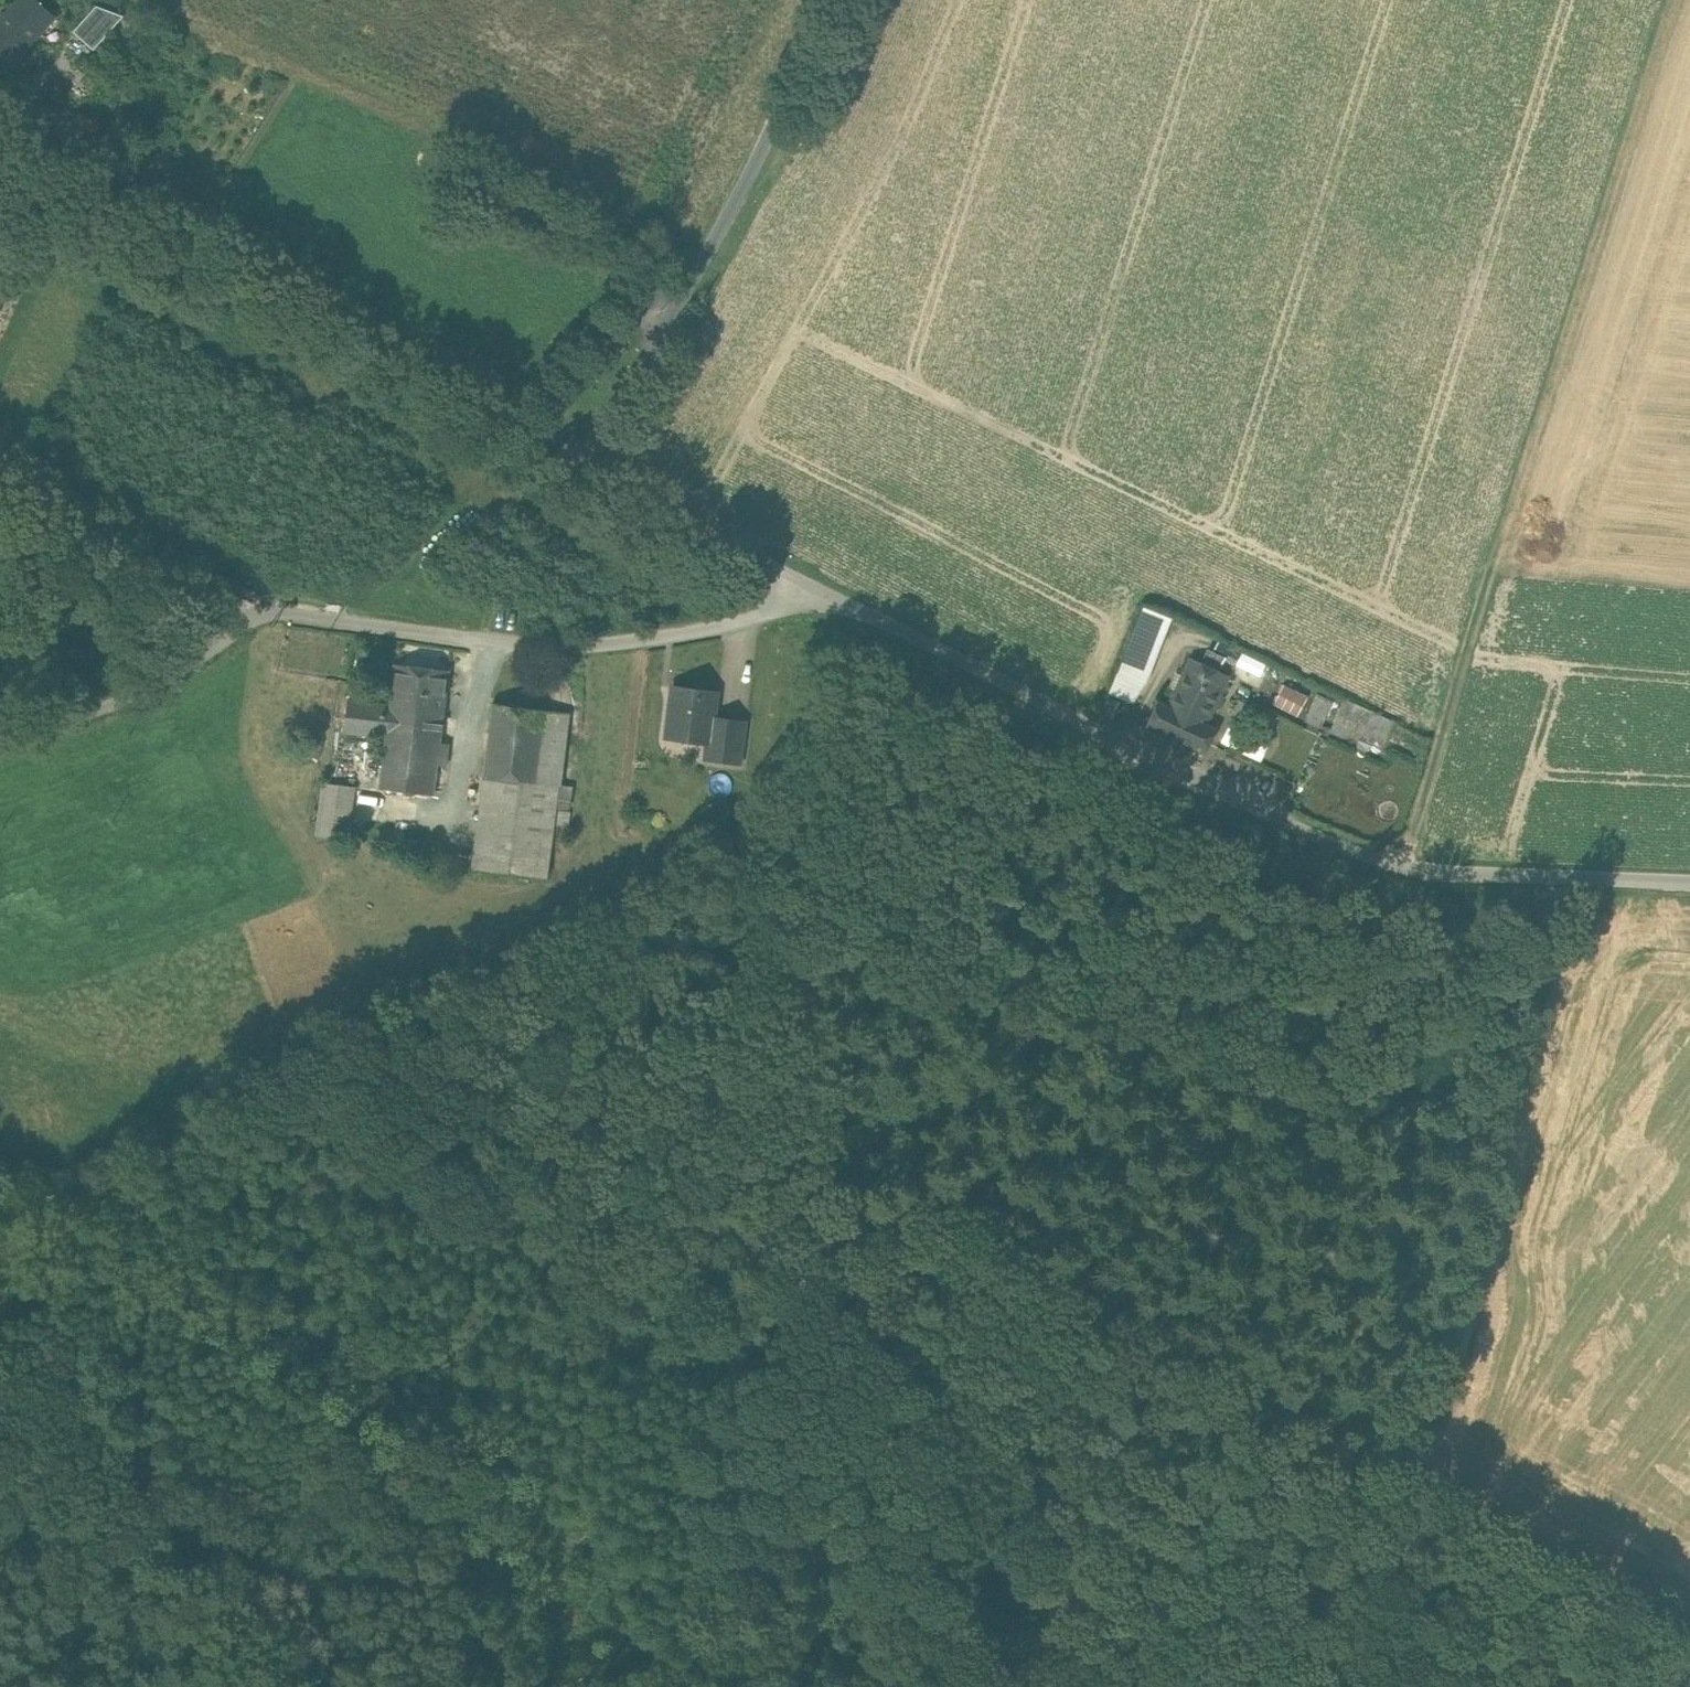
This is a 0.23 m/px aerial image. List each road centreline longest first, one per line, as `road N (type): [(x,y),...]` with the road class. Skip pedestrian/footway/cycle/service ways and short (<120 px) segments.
road 1 (unclassified): [(1689,883),(1394,870),(814,589)]
road 2 (track): [(1671,0),(1394,870)]
road 3 (unclassified): [(814,589),(773,614),(597,646),(255,615),(149,687),(0,738)]
road 4 (unclassified): [(595,465),(0,87)]
road 5 (unclassified): [(826,0),(798,81),(595,465)]
road 6 (unclassified): [(814,589),(595,465)]

